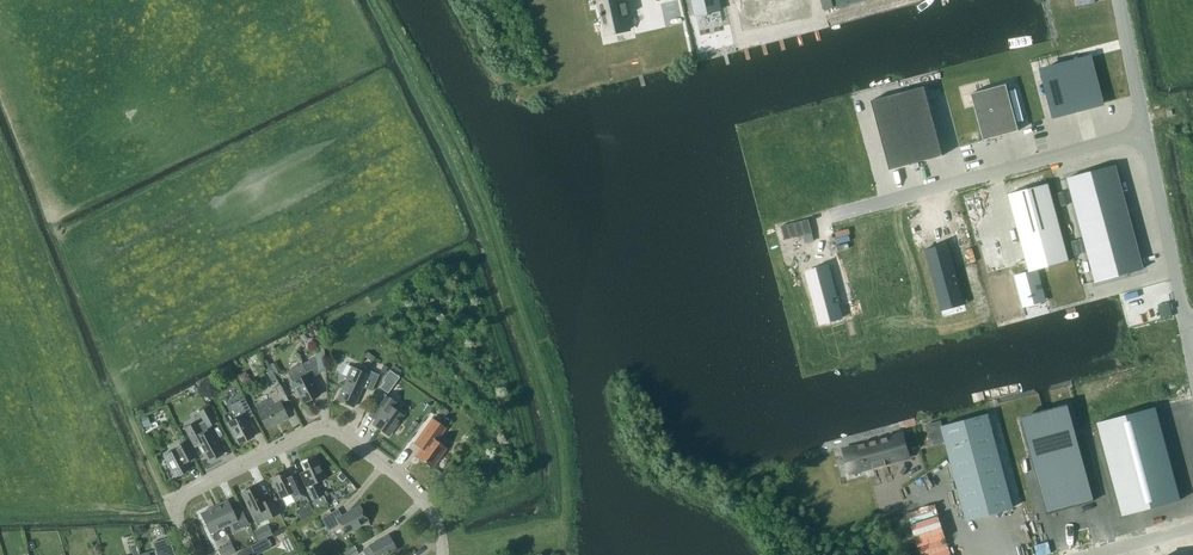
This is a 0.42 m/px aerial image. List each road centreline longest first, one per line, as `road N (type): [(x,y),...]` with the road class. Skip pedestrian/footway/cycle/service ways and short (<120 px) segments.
road 1 (residential): [(443,554),(435,519),(413,490),(326,429),(187,494),(178,516),(191,554)]
road 2 (unclassified): [(1145,131),(832,216)]
road 3 (unclassified): [(1187,332),(1145,131)]
road 4 (unclassified): [(1145,131),(1119,0)]

